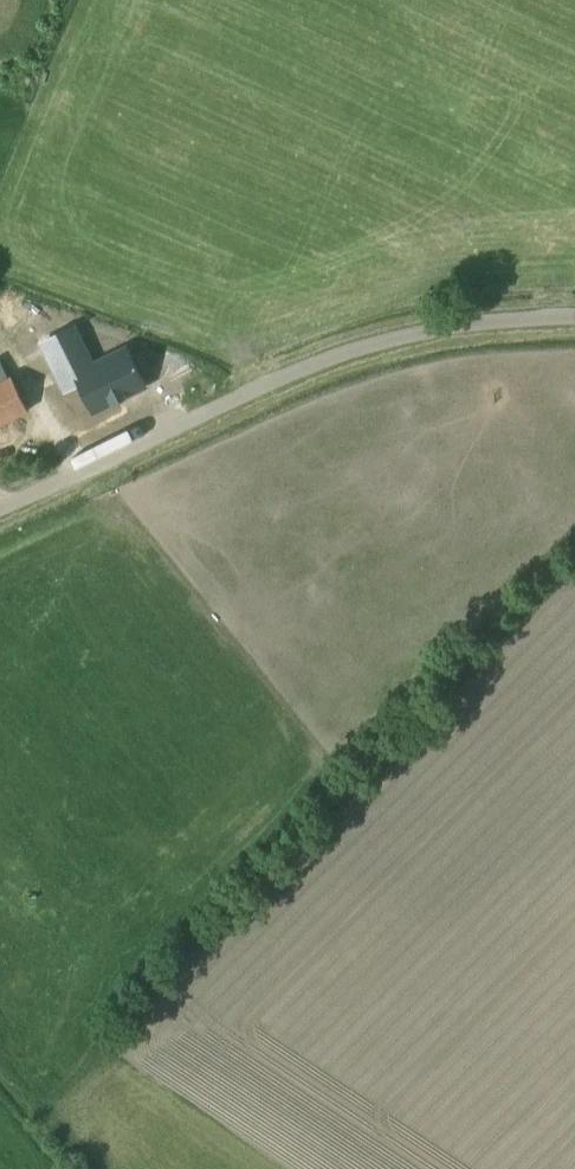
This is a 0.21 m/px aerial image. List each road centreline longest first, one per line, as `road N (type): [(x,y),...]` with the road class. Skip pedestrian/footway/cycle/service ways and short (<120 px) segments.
road 1 (unclassified): [(0,502),(376,330),(531,303),(574,304)]

